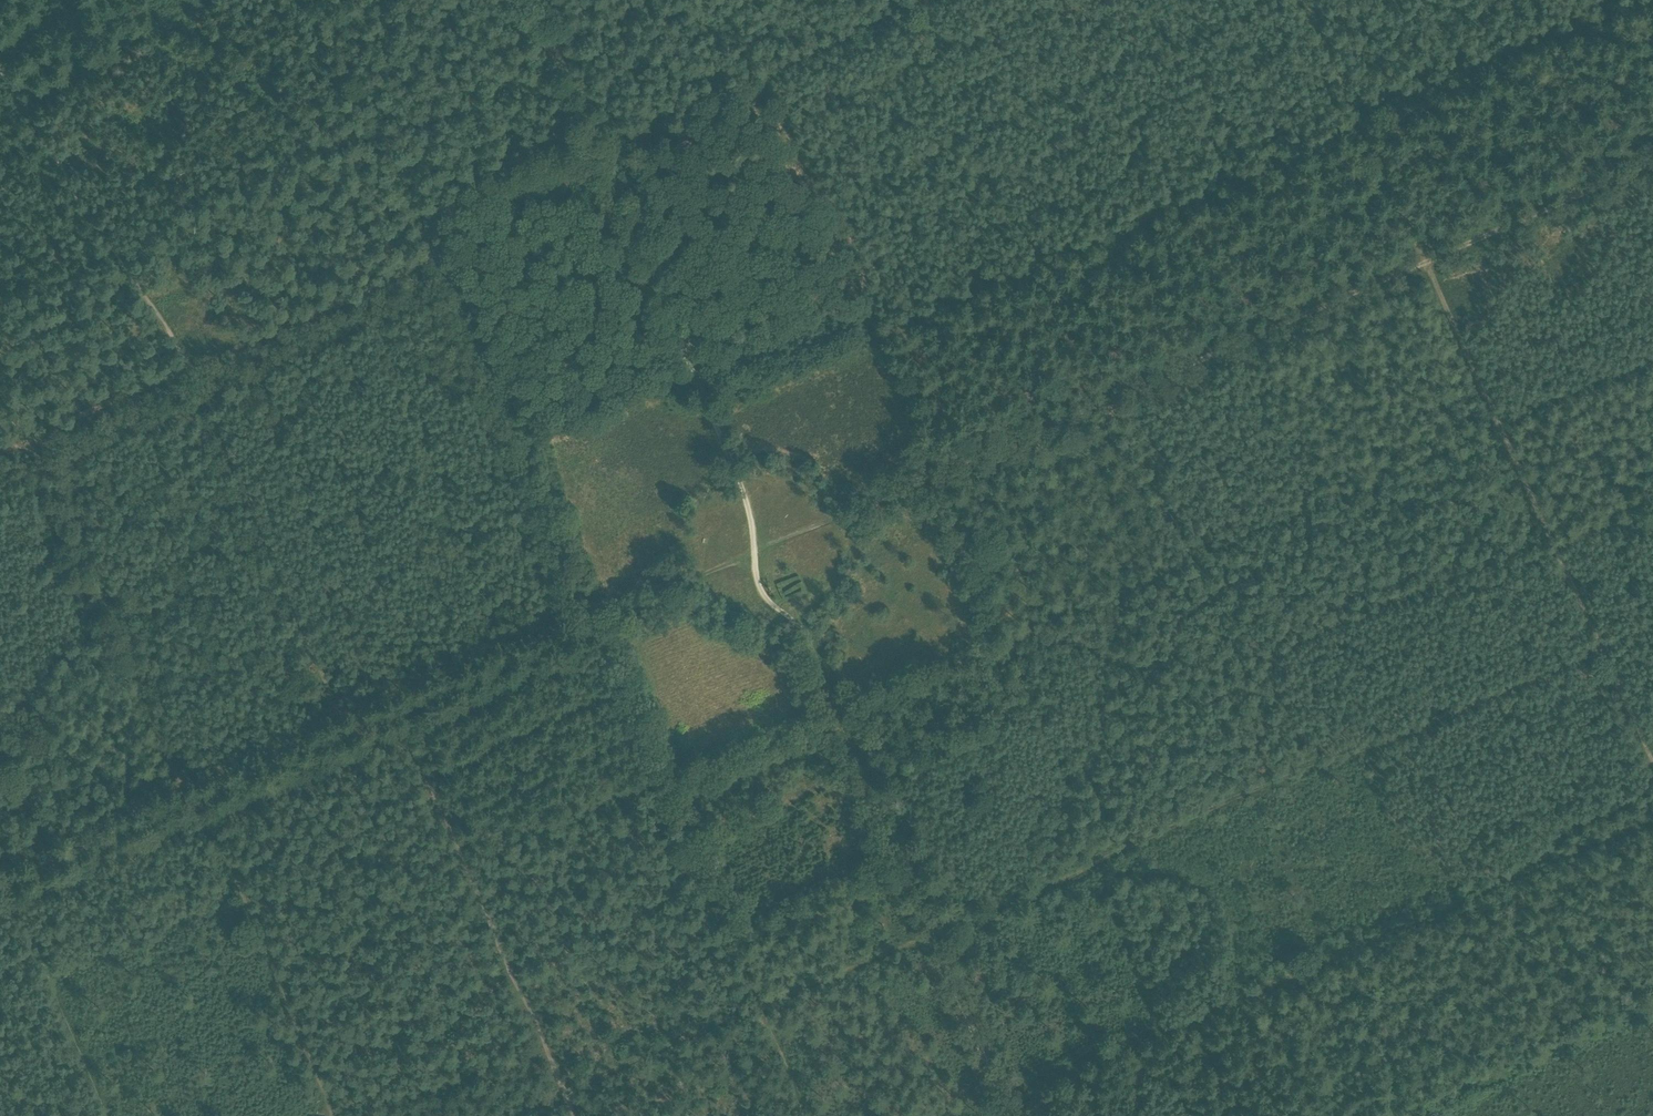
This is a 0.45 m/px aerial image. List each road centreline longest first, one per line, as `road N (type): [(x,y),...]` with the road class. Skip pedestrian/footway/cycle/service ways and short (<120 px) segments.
road 1 (track): [(527,1115),(1652,620)]
road 2 (track): [(754,547),(1652,157)]
road 3 (track): [(24,427),(332,1115)]
road 4 (track): [(0,438),(186,354),(437,263),(429,230),(595,151)]
road 5 (track): [(0,879),(593,618)]
road 6 (track): [(1013,1115),(798,625),(756,584),(754,547)]
road 7 (track): [(754,547),(748,503),(536,0)]
road 8 (track): [(1419,259),(1652,770)]
road 9 (track): [(593,618),(754,547)]

